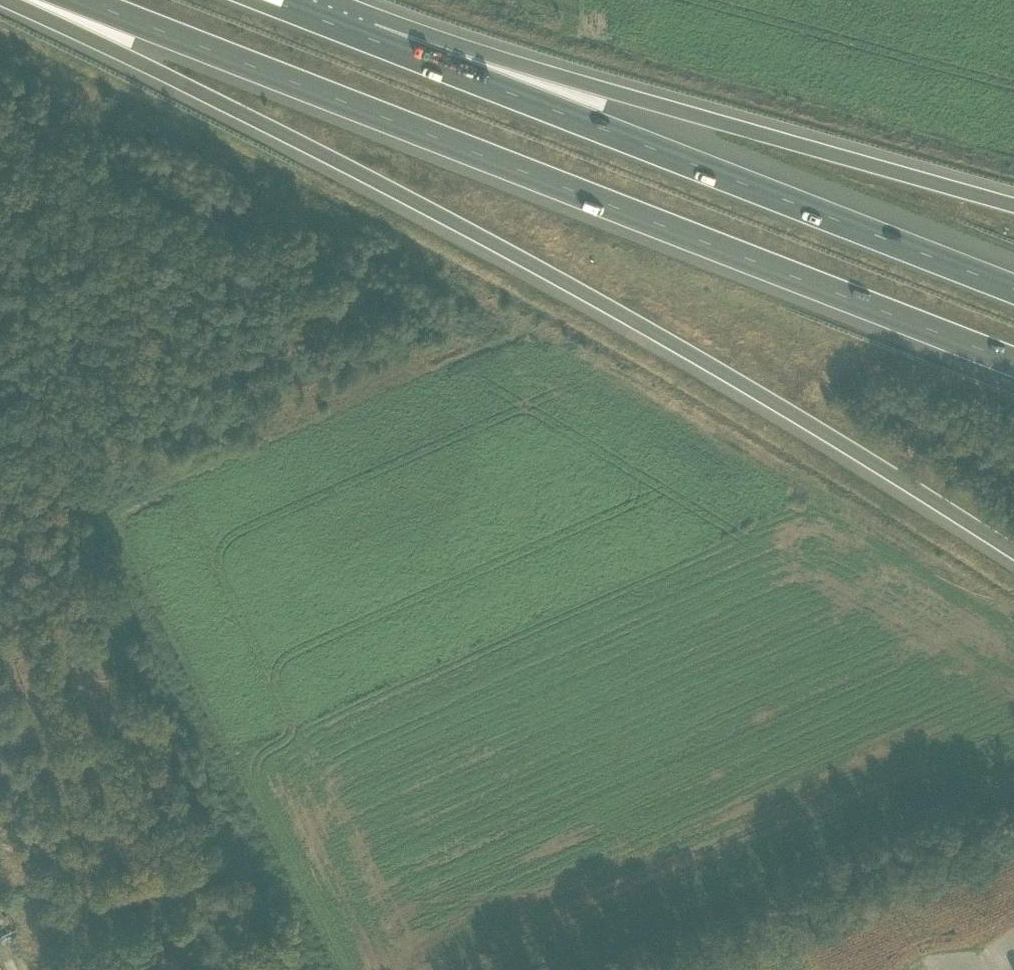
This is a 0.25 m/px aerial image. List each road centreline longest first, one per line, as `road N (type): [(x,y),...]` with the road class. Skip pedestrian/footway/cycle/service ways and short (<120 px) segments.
road 1 (motorway): [(7,0),(530,263),(1013,555)]
road 2 (motorway): [(82,0),(1013,361)]
road 3 (motorway): [(1013,289),(368,36)]
road 4 (motorway): [(1013,210),(368,36)]

